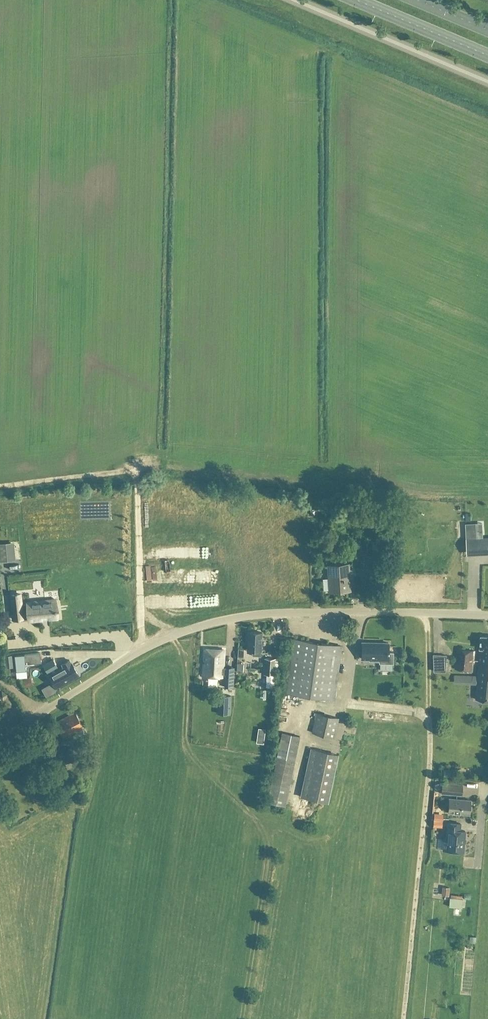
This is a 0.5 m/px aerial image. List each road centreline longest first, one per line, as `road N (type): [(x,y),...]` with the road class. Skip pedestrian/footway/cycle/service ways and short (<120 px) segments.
road 1 (residential): [(0,739),(141,651),(207,624),(321,612),(487,615)]
road 2 (track): [(404,1018),(430,733),(420,712),(344,702)]
road 3 (residential): [(295,0),(487,81)]
road 4 (primary): [(356,0),(487,56)]

